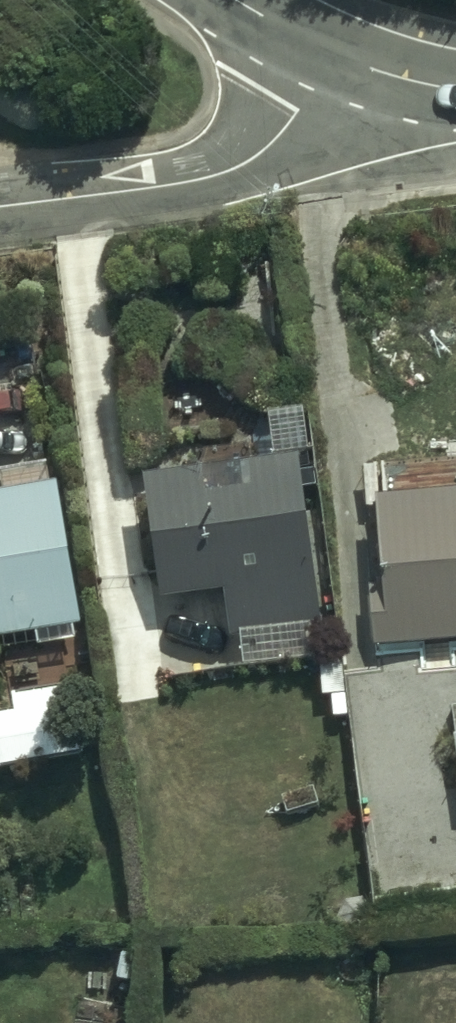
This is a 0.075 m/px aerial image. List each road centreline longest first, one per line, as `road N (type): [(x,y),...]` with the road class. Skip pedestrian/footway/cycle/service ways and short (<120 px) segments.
road 1 (residential): [(333,56),(253,160),(178,184),(0,205)]
road 2 (tertiary): [(333,56),(455,89)]

